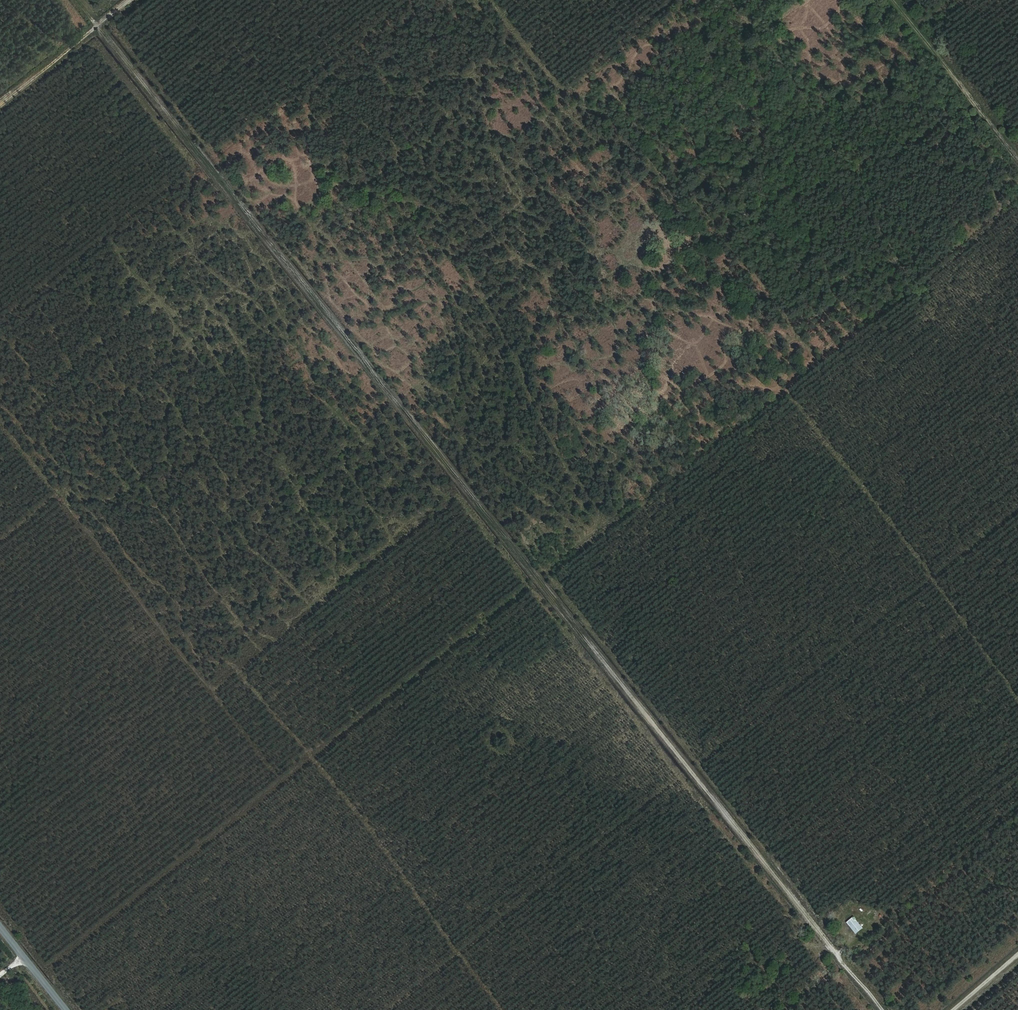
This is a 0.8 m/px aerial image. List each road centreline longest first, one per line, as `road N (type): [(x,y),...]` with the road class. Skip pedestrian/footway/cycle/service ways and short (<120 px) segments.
road 1 (track): [(102,27),(883,1009)]
road 2 (track): [(894,0),(1017,156)]
road 3 (track): [(135,0),(0,106)]

